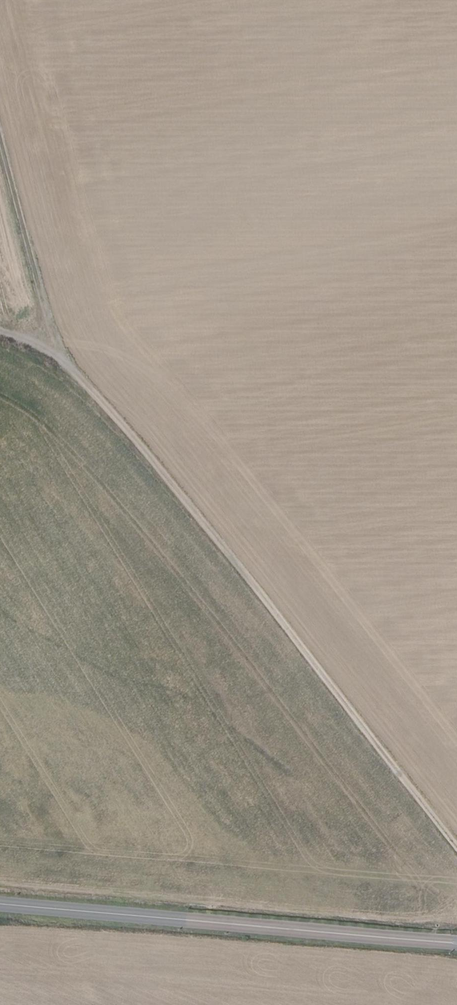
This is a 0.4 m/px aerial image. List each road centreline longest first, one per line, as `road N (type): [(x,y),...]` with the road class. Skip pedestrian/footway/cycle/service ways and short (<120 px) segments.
road 1 (track): [(456,847),(104,400),(68,361),(0,335)]
road 2 (tertiary): [(456,942),(0,903)]
road 3 (track): [(0,132),(68,361)]

